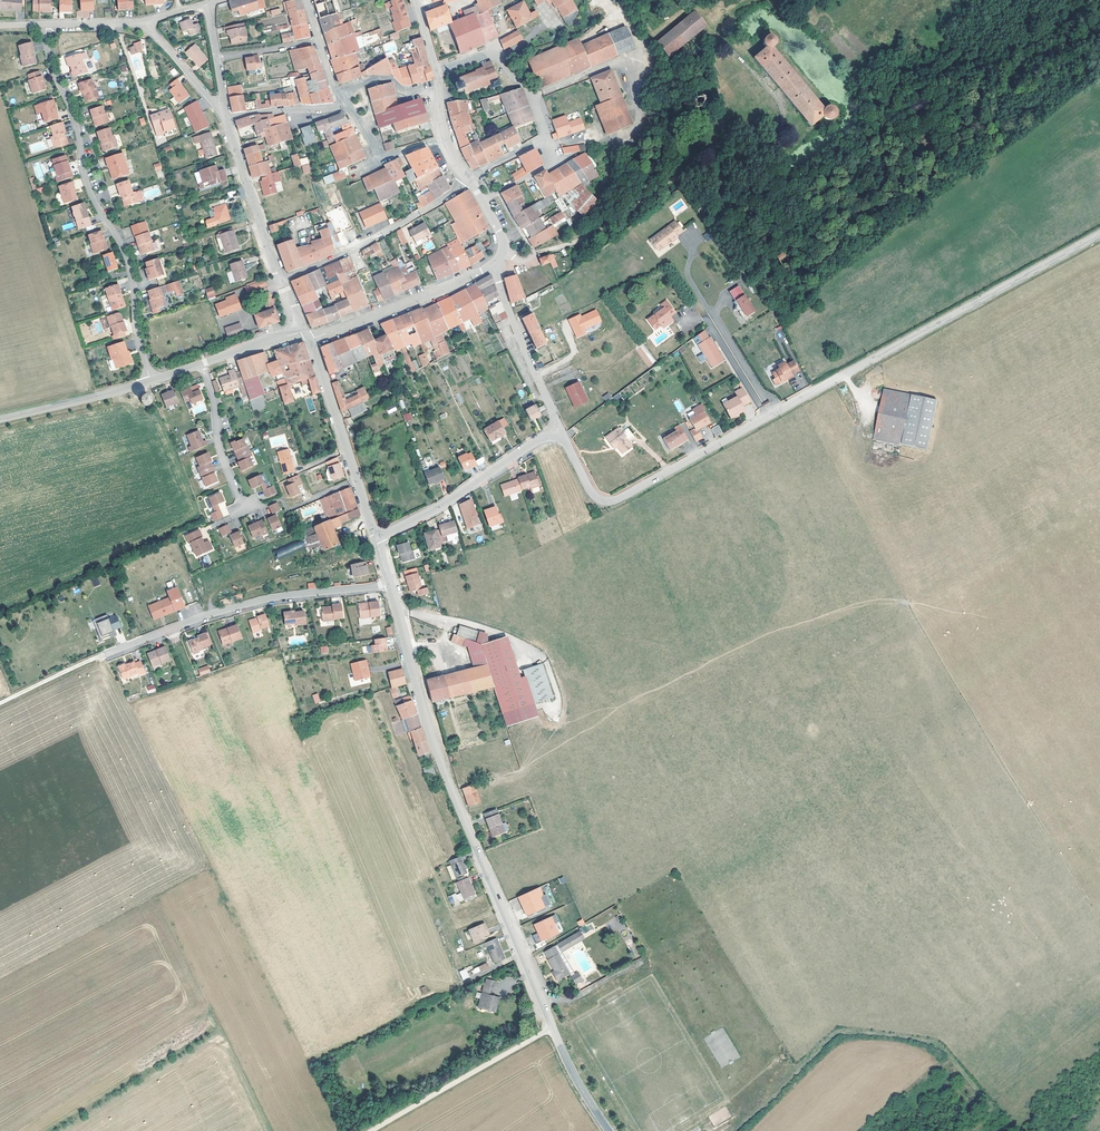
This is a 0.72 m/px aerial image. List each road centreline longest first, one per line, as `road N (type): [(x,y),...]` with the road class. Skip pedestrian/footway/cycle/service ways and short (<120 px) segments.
road 1 (tertiary): [(1099,234),(617,499),(593,495),(559,427)]
road 2 (residential): [(171,630),(239,797),(252,801),(329,770),(344,773),(373,846),(385,853),(465,821)]
road 3 (residential): [(150,382),(129,265),(87,185),(46,25)]
road 4 (tertiary): [(608,1130),(571,1070),(465,821)]
road 5 (tertiary): [(465,821),(390,586)]
road 6 (residential): [(171,630),(267,601),(390,586)]
road 7 (residential): [(559,427),(376,540)]
road 8 (residential): [(280,281),(469,181)]
road 9 (tertiary): [(376,540),(310,340)]
road 10 (track): [(553,1028),(372,1130)]
road 11 (tertiary): [(491,266),(310,340)]
road 12 (tertiary): [(559,427),(491,266)]
road 13 (residential): [(227,119),(280,281)]
road 14 (residential): [(544,140),(528,91),(492,54),(436,73)]
road 15 (tertiary): [(150,382),(0,420)]
road 16 (residential): [(201,365),(241,502)]
road 17 (residential): [(227,119),(347,106)]
road 18 (residential): [(145,22),(225,112)]

